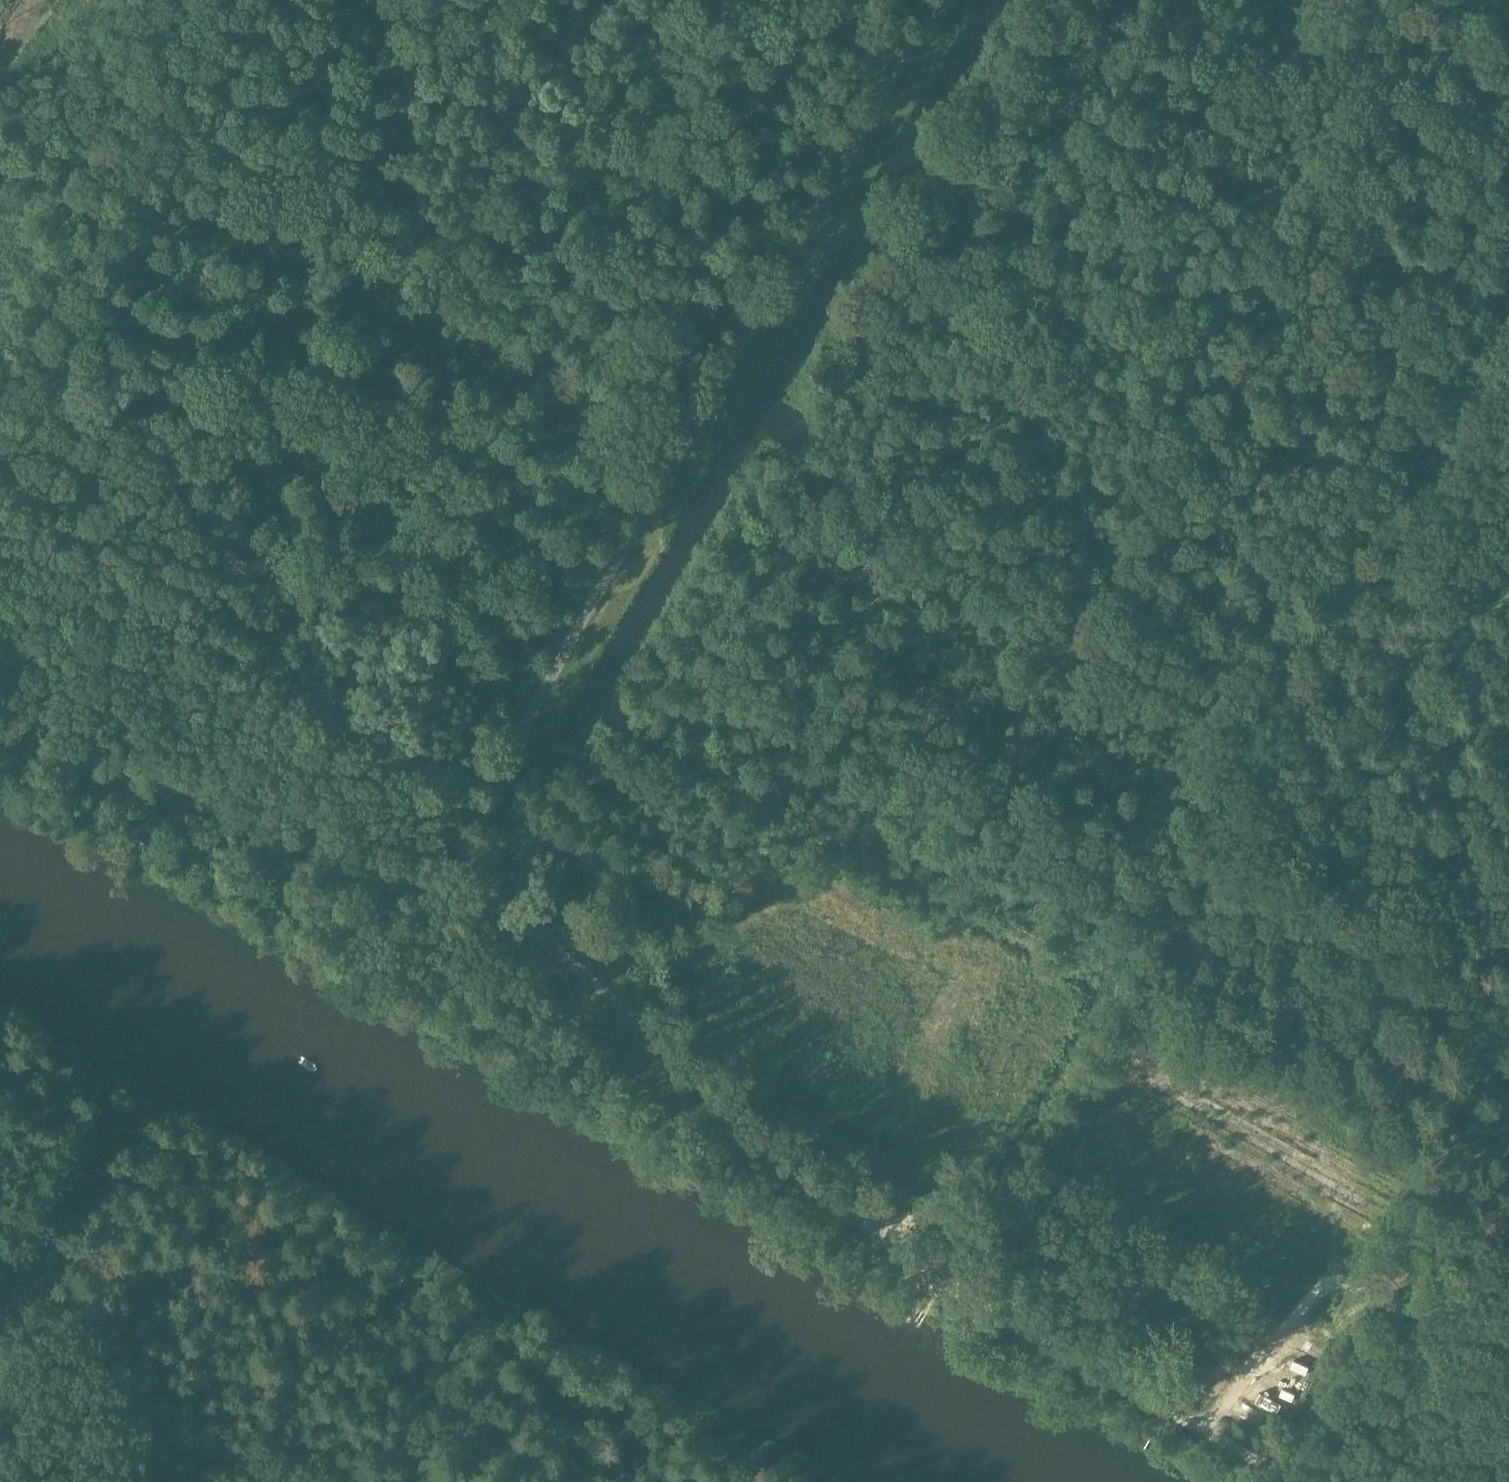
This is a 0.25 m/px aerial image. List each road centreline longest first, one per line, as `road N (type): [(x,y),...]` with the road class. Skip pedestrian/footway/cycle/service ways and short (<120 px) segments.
road 1 (track): [(567,1481),(199,1176),(112,1120)]

